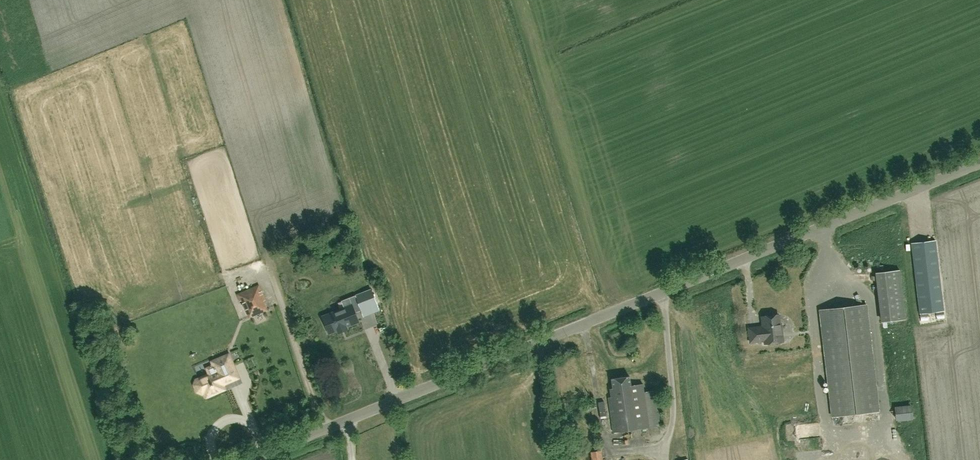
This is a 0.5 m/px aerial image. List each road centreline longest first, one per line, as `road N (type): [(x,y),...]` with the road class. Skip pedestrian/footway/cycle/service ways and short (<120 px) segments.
road 1 (unclassified): [(250,459),(979,164)]

